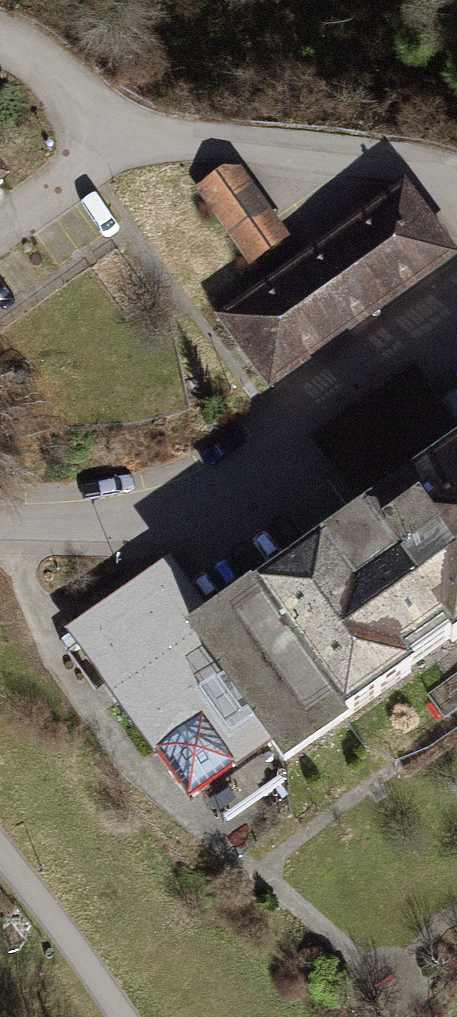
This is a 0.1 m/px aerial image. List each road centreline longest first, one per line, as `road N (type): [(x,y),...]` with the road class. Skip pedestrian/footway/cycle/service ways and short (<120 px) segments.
road 1 (residential): [(0,518),(125,522),(187,503),(265,464),(456,326)]
road 2 (unclassified): [(121,1016),(0,851)]

